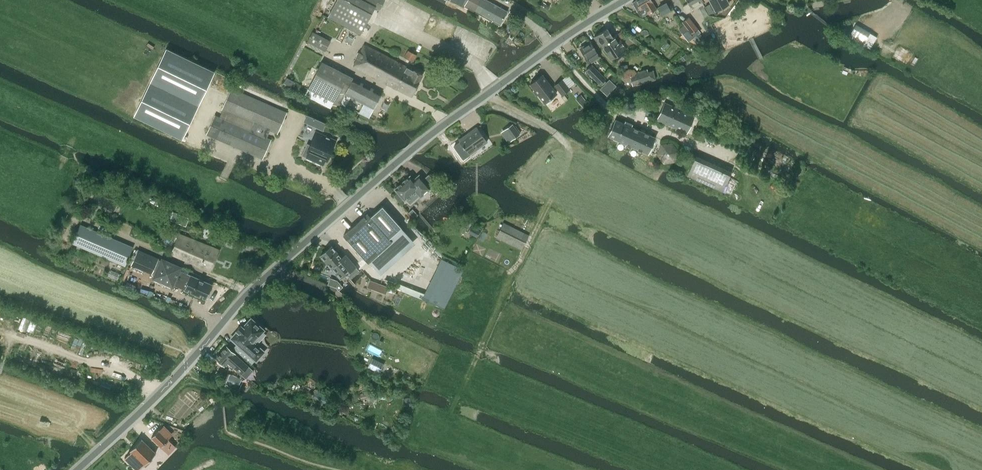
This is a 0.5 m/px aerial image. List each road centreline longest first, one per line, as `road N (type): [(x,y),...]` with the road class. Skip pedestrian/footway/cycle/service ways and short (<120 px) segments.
road 1 (tertiary): [(77,469),(178,373),(244,294),(403,157),(624,0)]
road 2 (track): [(521,261),(569,149),(487,93)]

